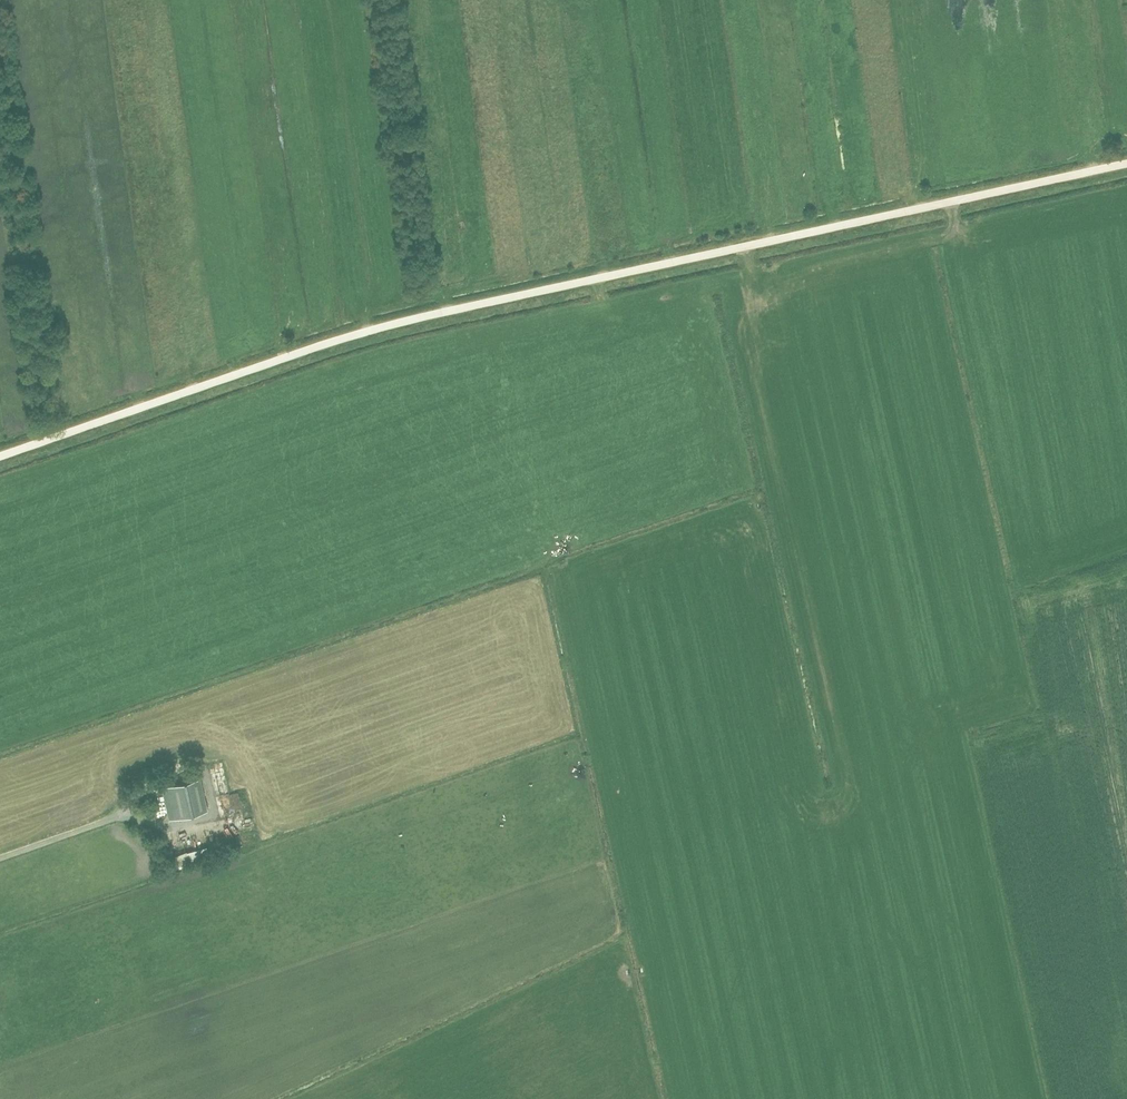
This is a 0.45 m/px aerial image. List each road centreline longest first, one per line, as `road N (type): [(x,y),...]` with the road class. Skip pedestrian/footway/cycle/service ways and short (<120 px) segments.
road 1 (unclassified): [(0,457),(404,322),(1126,164)]

